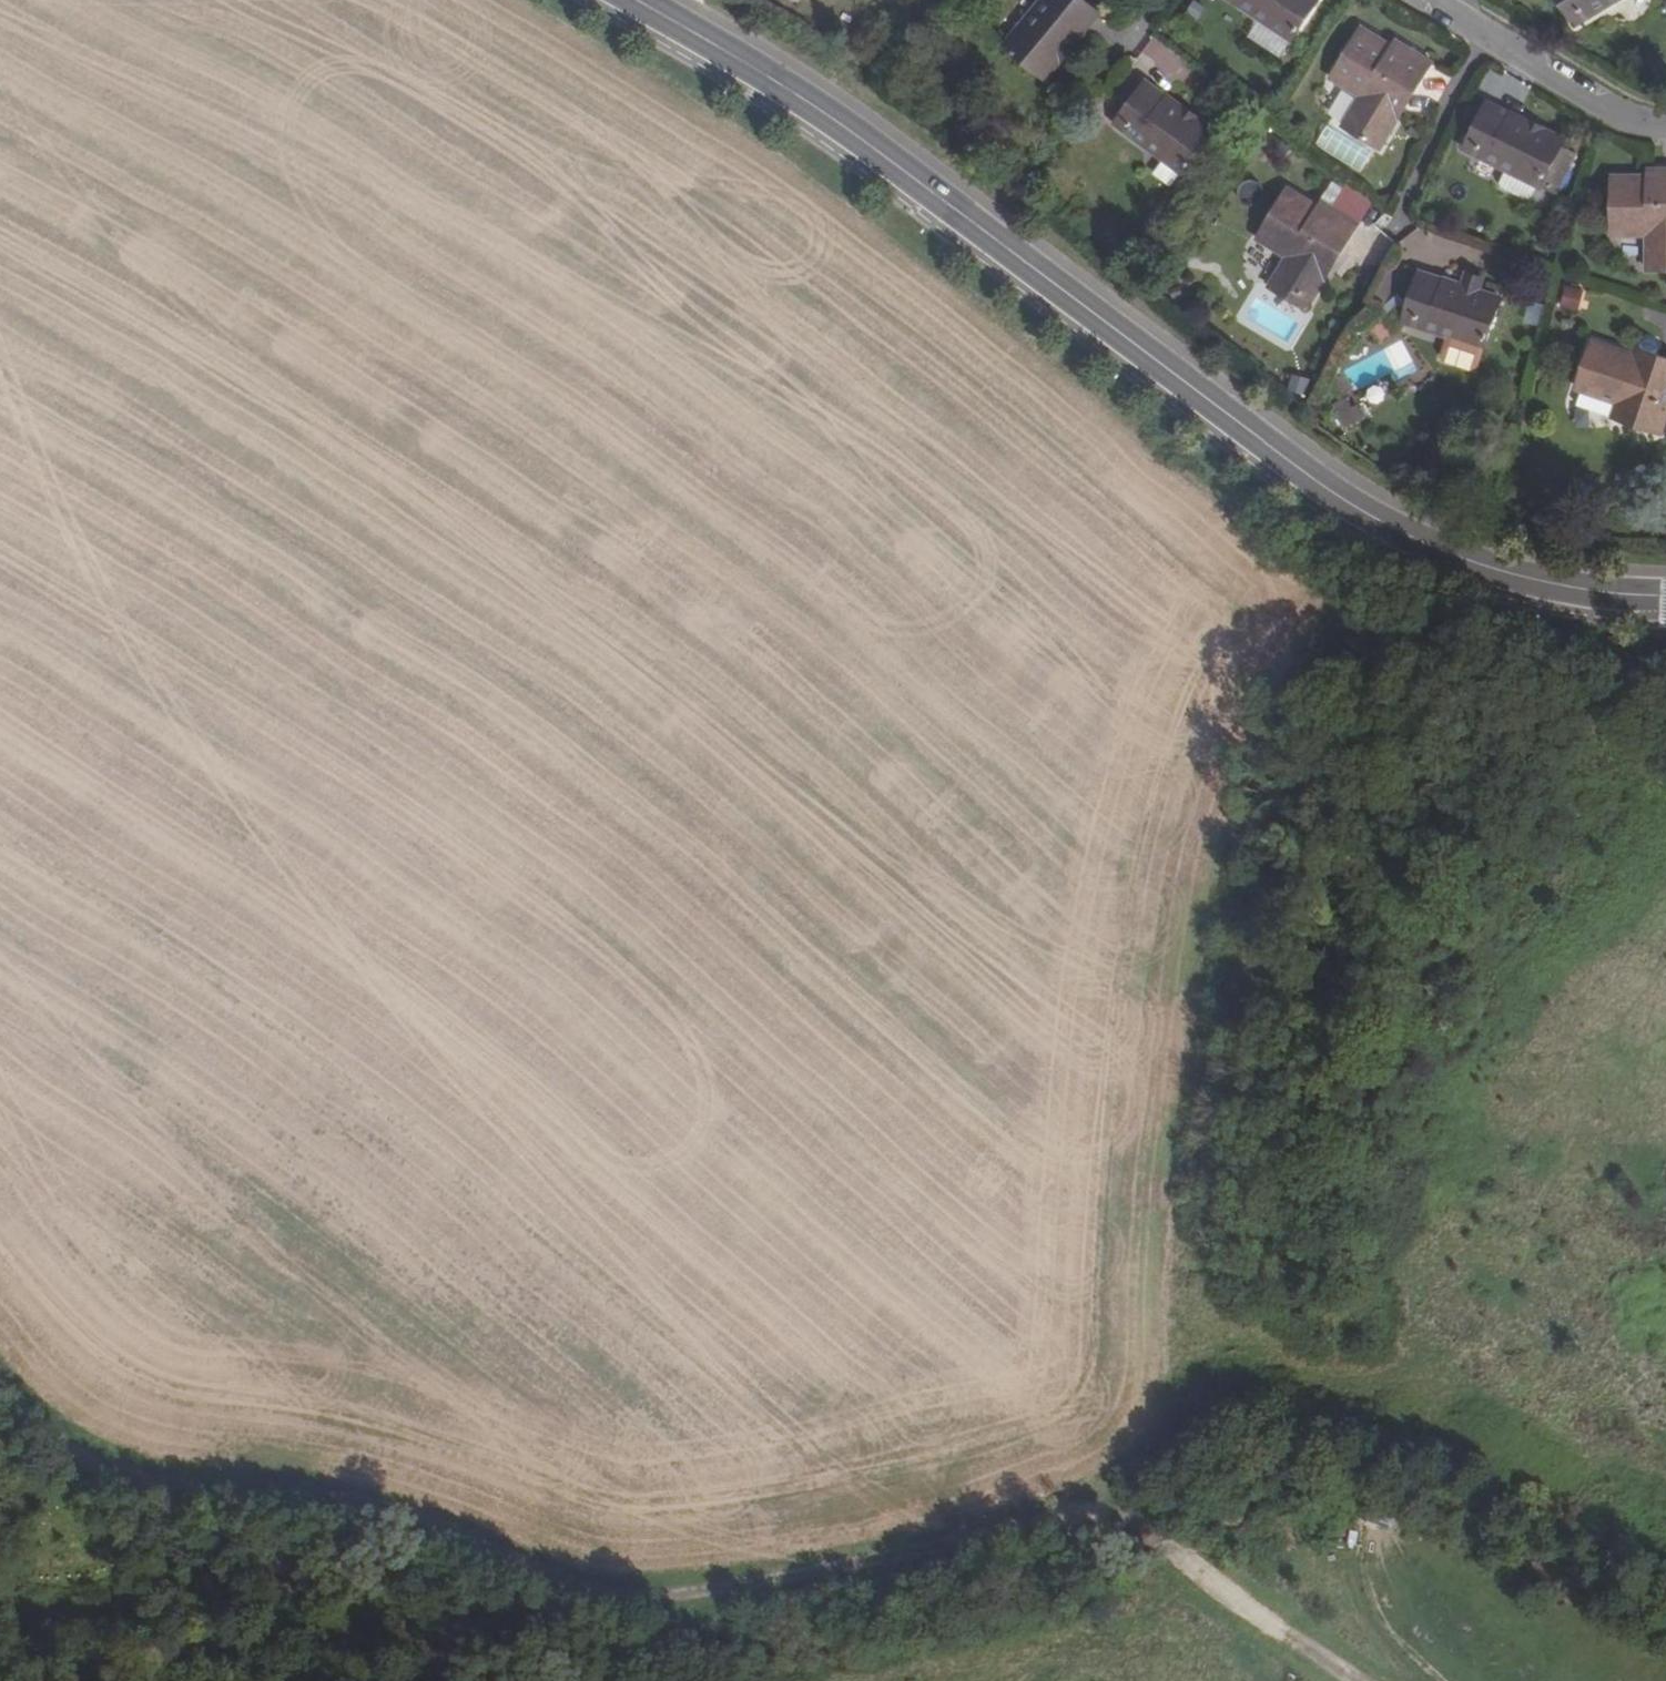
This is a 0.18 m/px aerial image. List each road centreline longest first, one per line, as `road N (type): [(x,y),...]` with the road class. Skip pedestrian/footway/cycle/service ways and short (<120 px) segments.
road 1 (track): [(1348,1680),(1160,1547),(1091,1515),(680,1598),(617,1599),(552,1583),(368,1509),(181,1490),(97,1470),(58,1453),(0,1393)]
road 2 (tertiary): [(634,0),(771,78),(1349,502),(1483,565),(1645,598)]
road 3 (residential): [(1491,39),(1459,67),(1390,228)]
road 4 (residential): [(1665,128),(1647,129),(1491,39)]
road 5 (residential): [(1155,0),(1075,101)]

